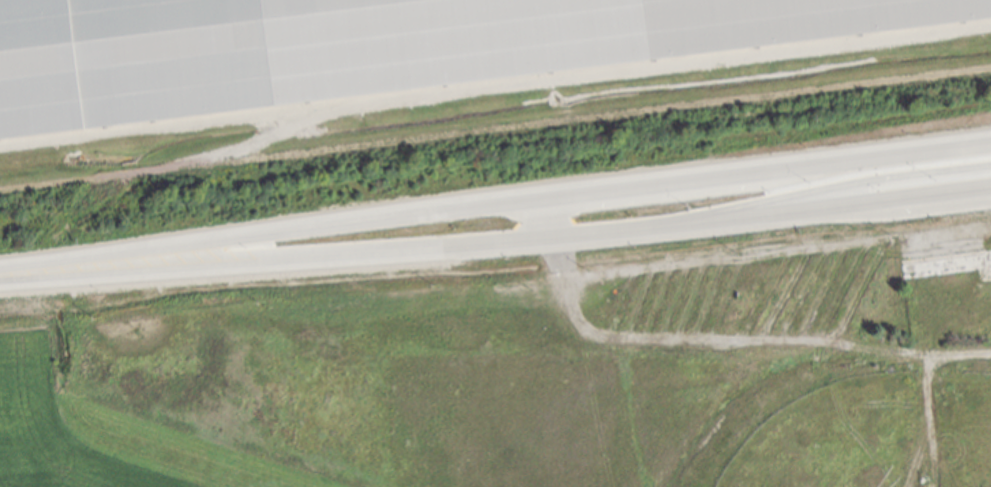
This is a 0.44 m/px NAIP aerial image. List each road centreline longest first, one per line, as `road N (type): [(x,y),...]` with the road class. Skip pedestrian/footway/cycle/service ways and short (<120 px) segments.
road 1 (primary): [(990,143),(239,237),(86,266)]
road 2 (primary): [(86,266),(549,235),(990,185)]
road 3 (primary): [(709,219),(756,201),(990,163)]
road 4 (primary): [(816,207),(891,212),(990,199)]

